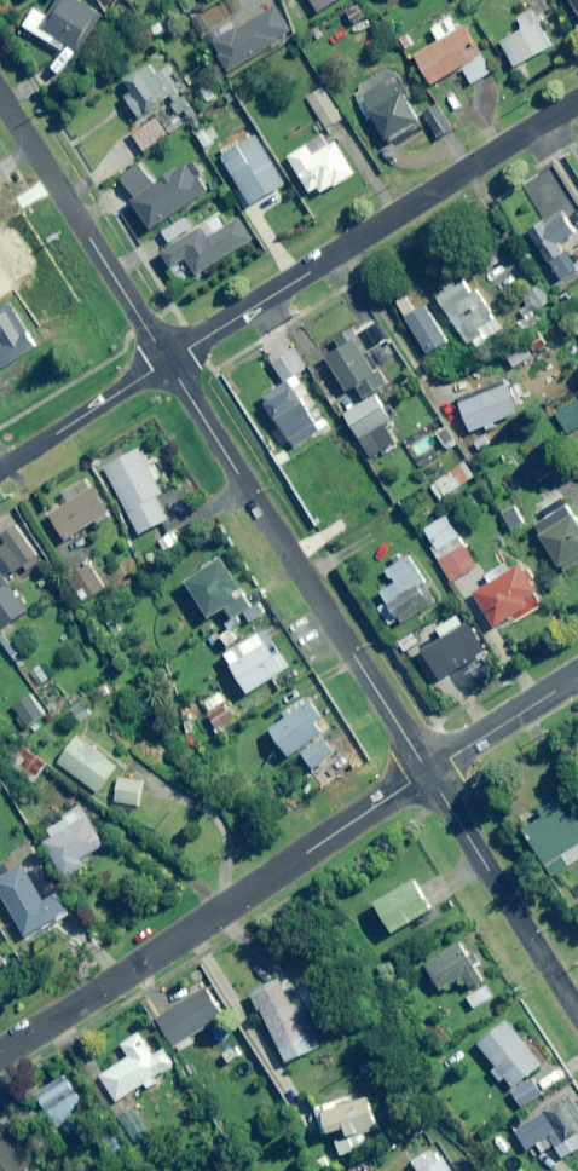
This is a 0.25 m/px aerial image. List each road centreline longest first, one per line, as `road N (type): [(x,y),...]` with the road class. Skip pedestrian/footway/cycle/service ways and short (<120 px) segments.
road 1 (residential): [(0,1048),(428,773)]
road 2 (residential): [(428,773),(167,363)]
road 3 (residential): [(577,102),(167,363)]
road 4 (residential): [(167,363),(0,99)]
road 5 (residential): [(577,1011),(428,773)]
road 6 (residential): [(167,363),(0,471)]
road 7 (residential): [(428,773),(577,678)]

